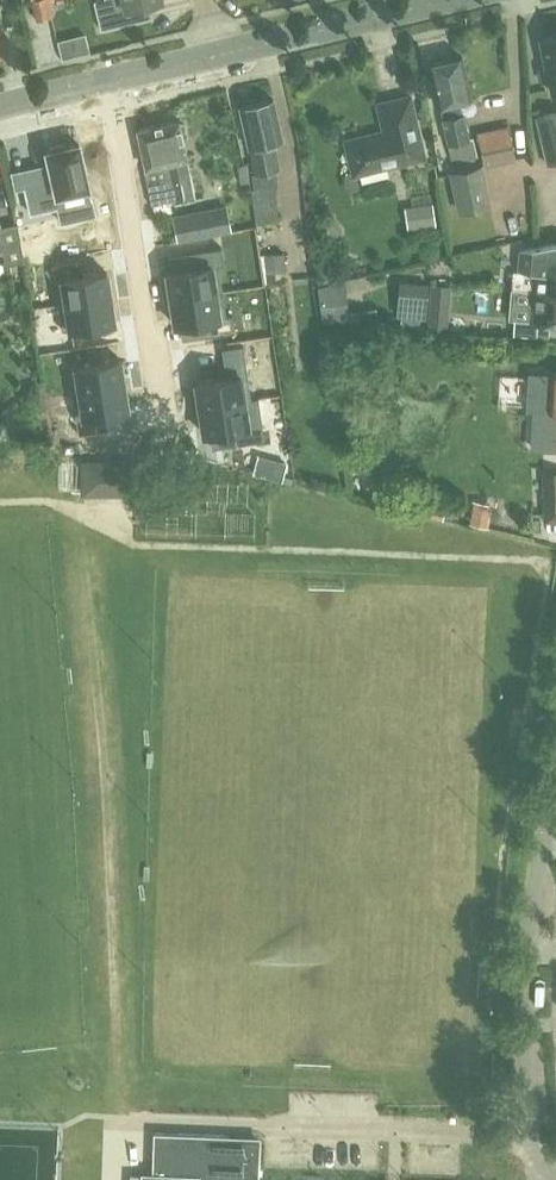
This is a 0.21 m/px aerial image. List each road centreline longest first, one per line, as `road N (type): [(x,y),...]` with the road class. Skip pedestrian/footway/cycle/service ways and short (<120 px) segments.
road 1 (residential): [(545,1179),(533,1137),(528,922),(555,799)]
road 2 (residential): [(106,84),(161,413)]
road 3 (tertiary): [(217,58),(458,0)]

